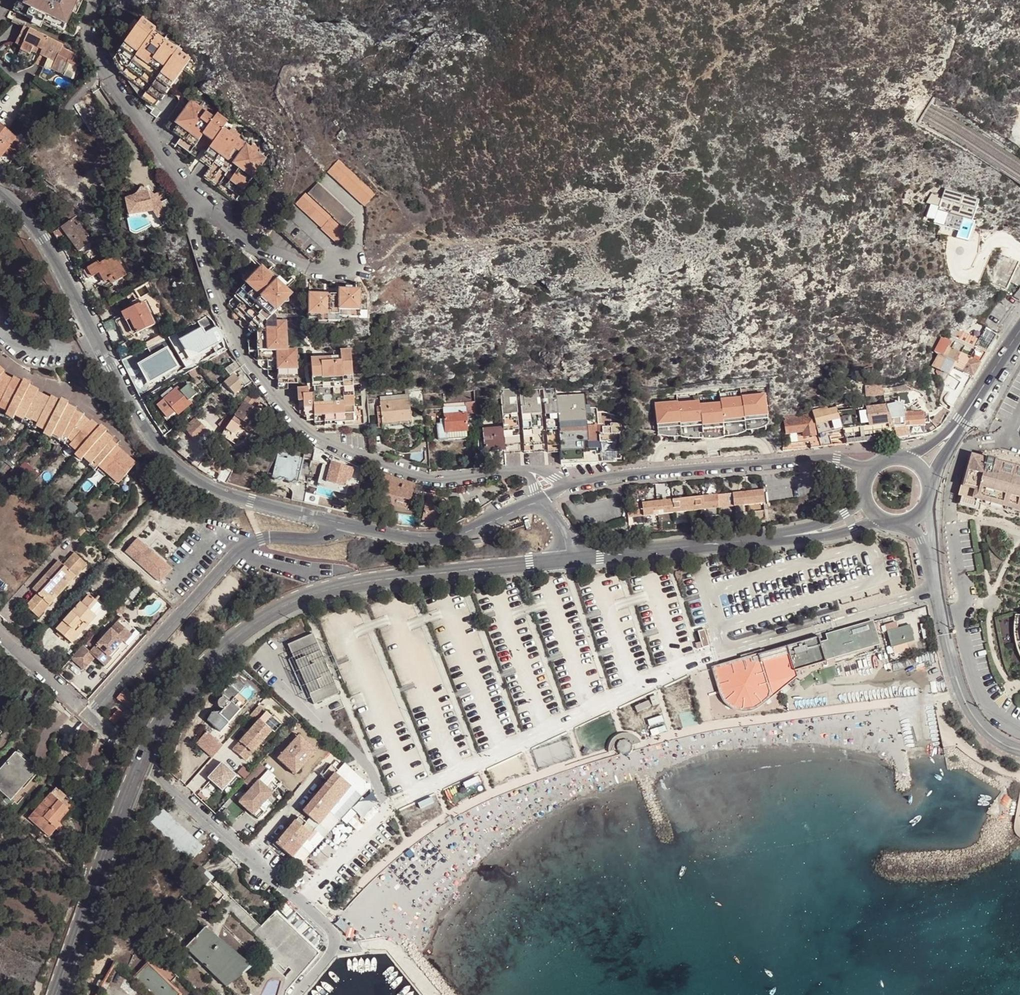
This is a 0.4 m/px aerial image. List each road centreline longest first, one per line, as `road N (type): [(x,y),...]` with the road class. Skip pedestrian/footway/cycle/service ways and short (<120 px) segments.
road 1 (secondary): [(57,994),(145,752),(174,700),(237,636),(299,599),(345,586),(568,560)]
road 2 (residential): [(93,0),(82,36),(139,132),(193,201),(218,311),(238,354),(290,421),(318,443),(426,481),(519,469)]
road 3 (residential): [(0,191),(44,239),(122,389),(173,460),(216,489),(337,522)]
road 4 (residential): [(296,994),(329,956),(332,932),(89,718)]
road 5 (residential): [(89,718),(235,554),(269,537),(320,538),(337,522)]
road 6 (residential): [(879,464),(824,457),(571,486)]
road 7 (secondary): [(568,560),(809,533)]
road 8 (unclassified): [(930,558),(953,674),(973,718),(1019,749)]
road 9 (residential): [(337,522),(437,539),(539,503)]

